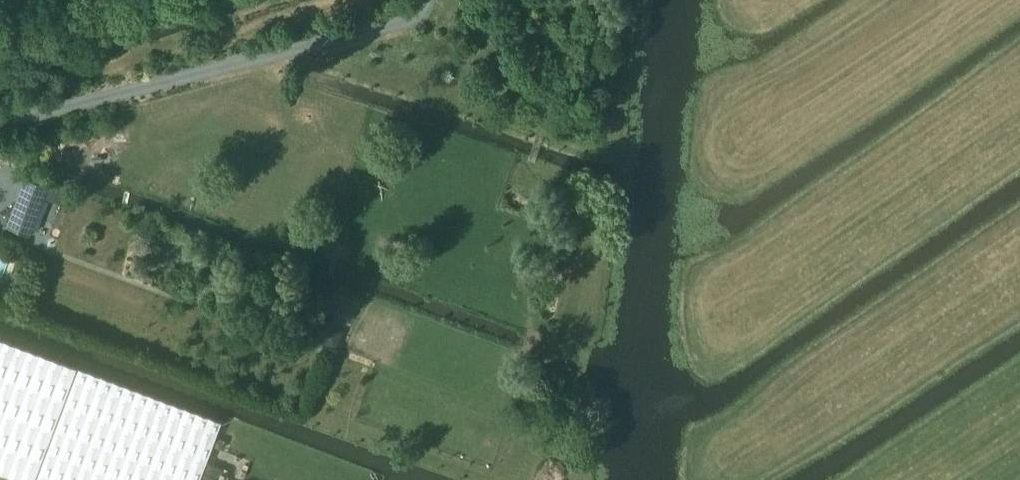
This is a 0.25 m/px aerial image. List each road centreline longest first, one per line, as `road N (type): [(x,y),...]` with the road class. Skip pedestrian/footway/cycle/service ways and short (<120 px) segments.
road 1 (track): [(0,120),(407,18),(426,0)]

